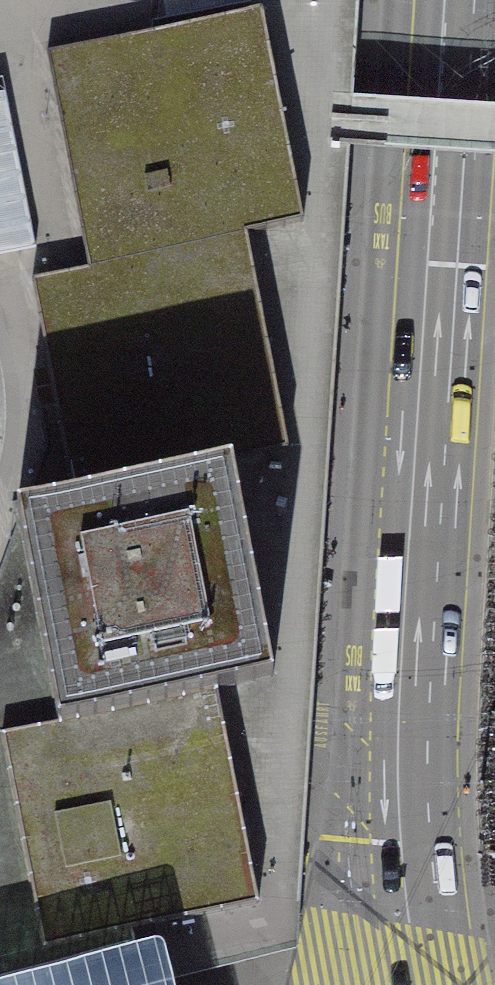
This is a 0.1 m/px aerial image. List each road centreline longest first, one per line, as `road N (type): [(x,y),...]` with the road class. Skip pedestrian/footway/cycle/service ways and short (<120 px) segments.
road 1 (primary): [(414,984),(404,824),(454,20)]

